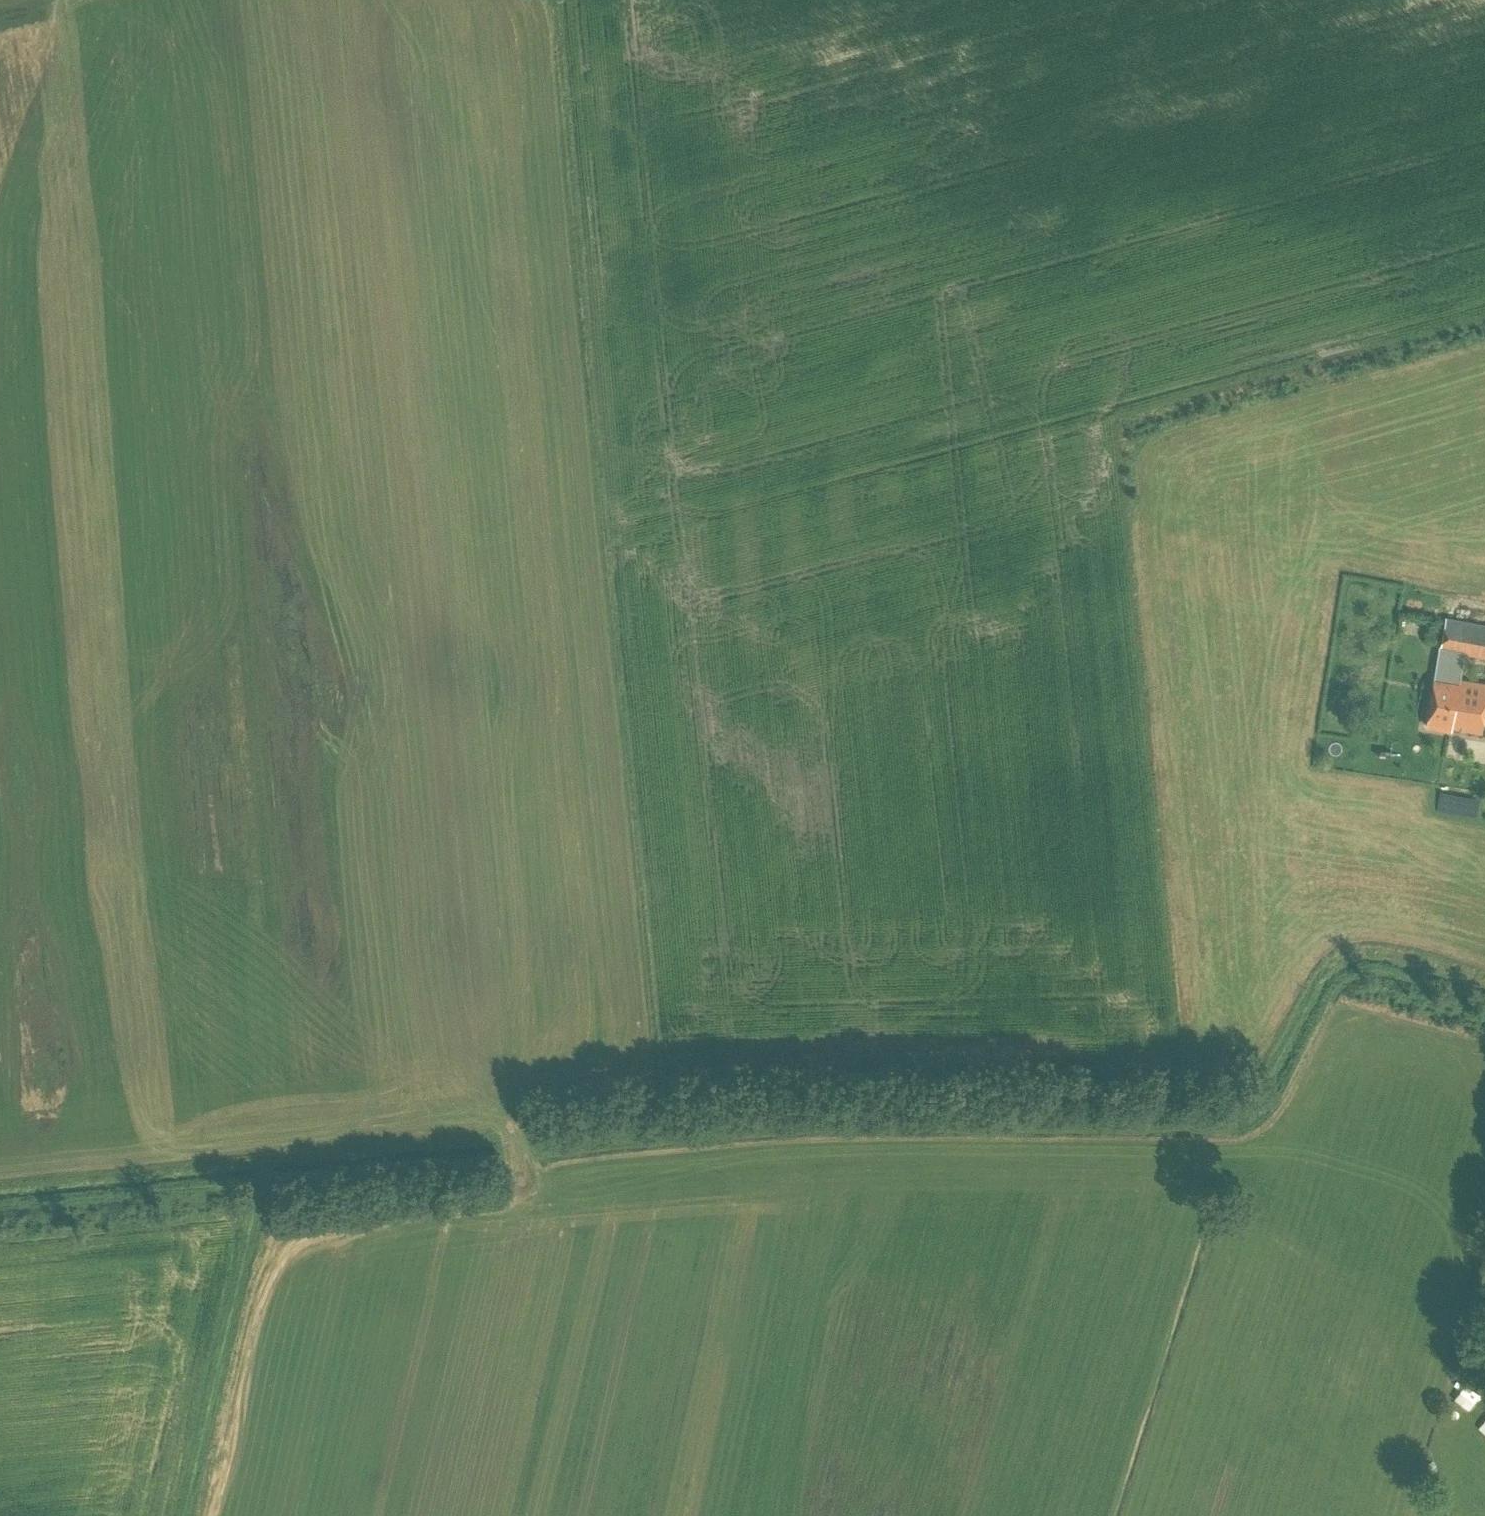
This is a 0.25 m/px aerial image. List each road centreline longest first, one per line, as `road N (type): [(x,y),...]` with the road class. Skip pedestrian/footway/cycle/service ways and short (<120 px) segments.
road 1 (track): [(520,1135),(847,1110),(1242,1103),(1260,1088),(1316,979),(1336,958),(1371,948),(1484,978)]
road 2 (track): [(0,1183),(520,1135),(526,1182),(503,1201),(307,1224)]

